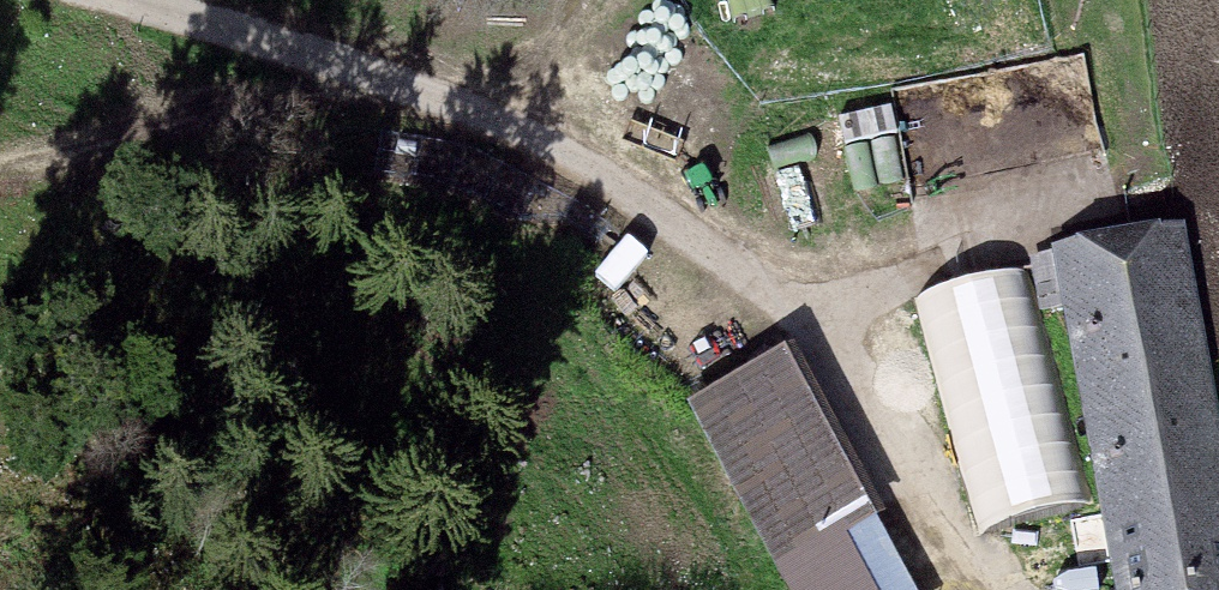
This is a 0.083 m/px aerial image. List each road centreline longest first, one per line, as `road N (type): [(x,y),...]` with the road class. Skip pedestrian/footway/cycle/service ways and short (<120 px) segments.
road 1 (track): [(0,161),(153,136),(374,74)]
road 2 (unclassified): [(239,0),(374,74),(467,105)]

